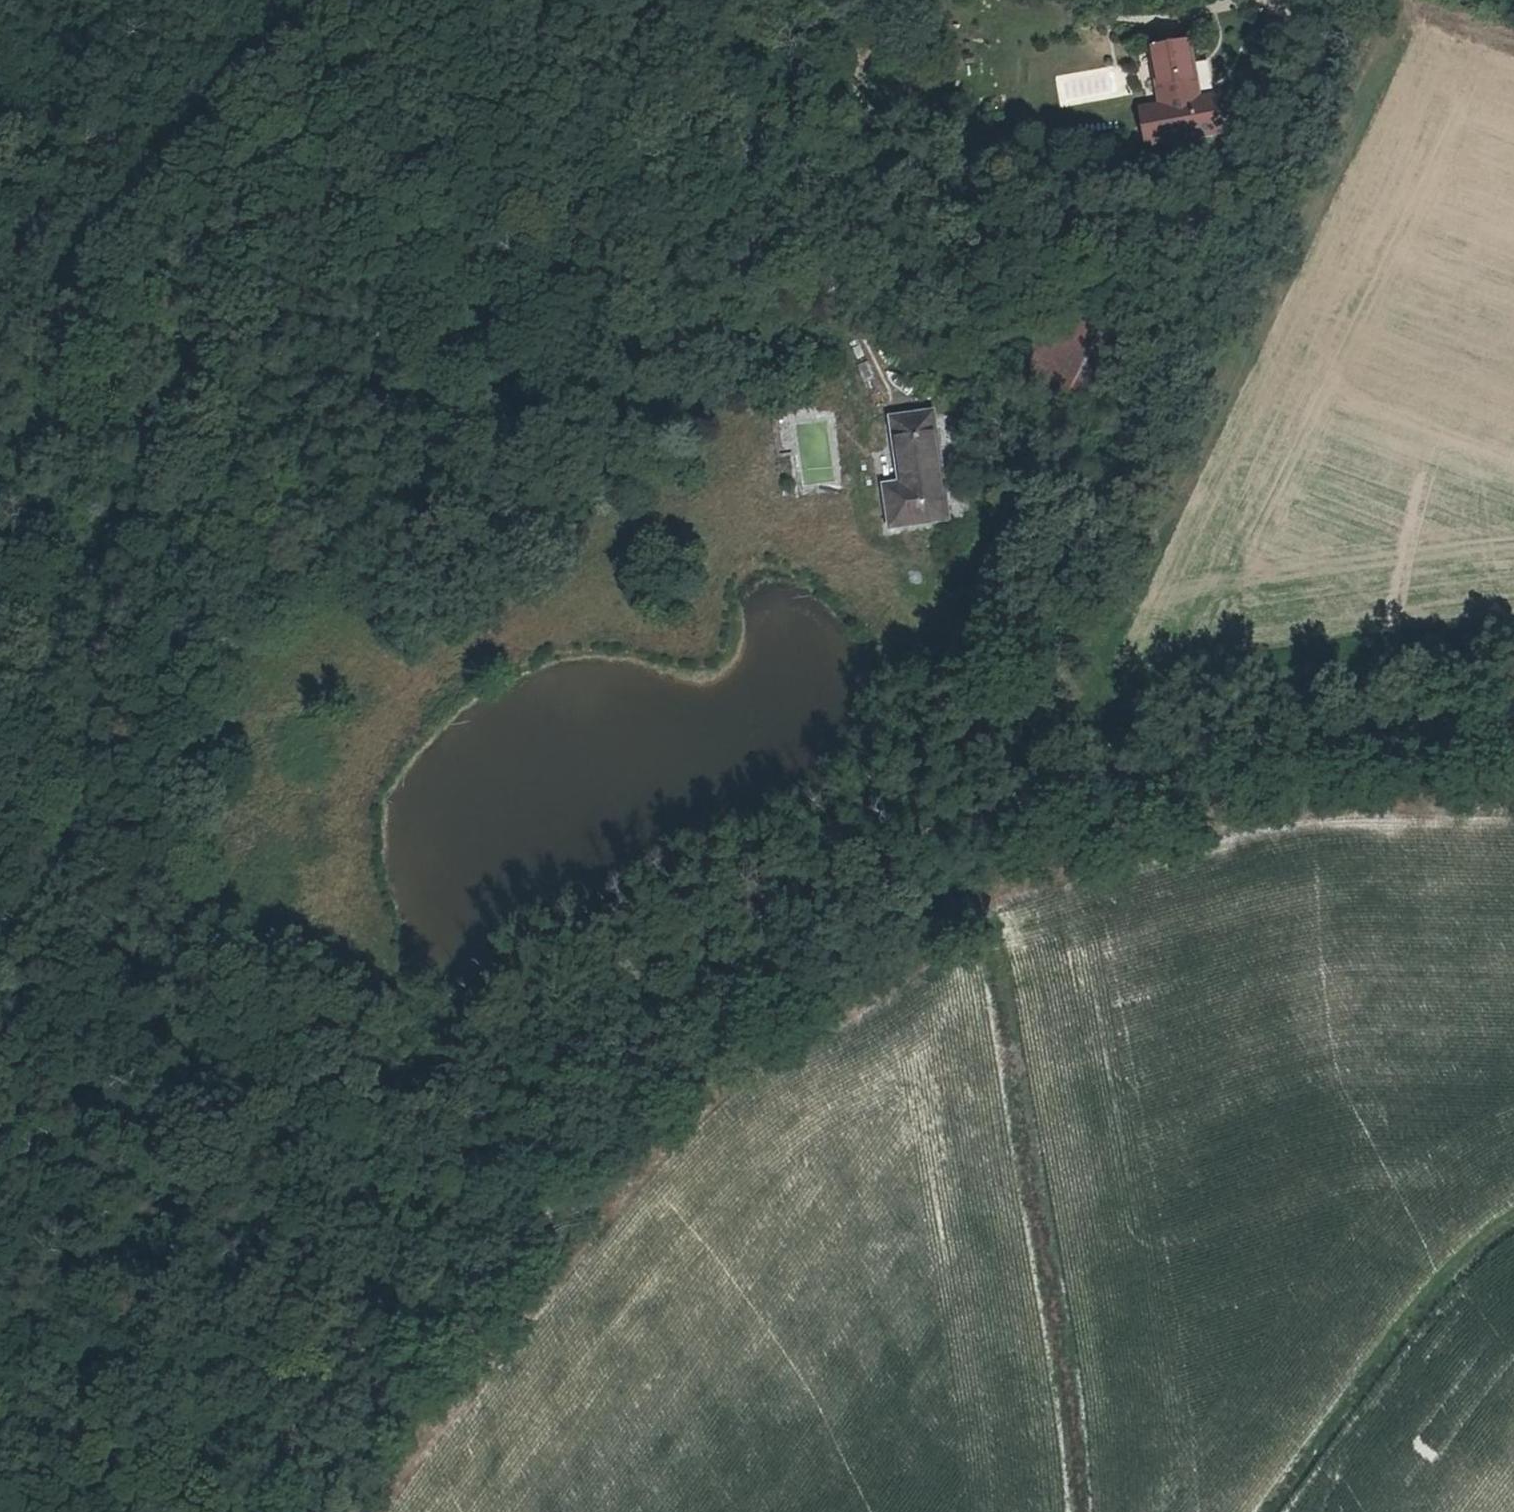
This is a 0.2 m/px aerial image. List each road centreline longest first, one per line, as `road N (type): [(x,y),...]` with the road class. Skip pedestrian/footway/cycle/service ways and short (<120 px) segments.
road 1 (track): [(304,0),(0,332)]

